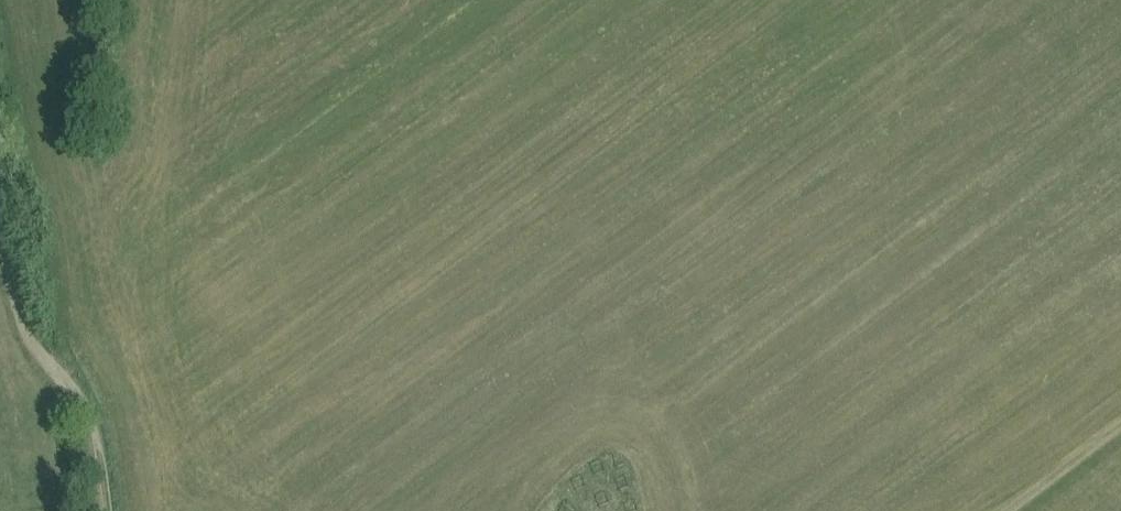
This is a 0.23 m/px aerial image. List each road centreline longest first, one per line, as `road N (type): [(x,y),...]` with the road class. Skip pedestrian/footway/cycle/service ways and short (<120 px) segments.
road 1 (track): [(108,510),(90,420),(24,332),(0,224)]
road 2 (track): [(1011,510),(1120,428)]

